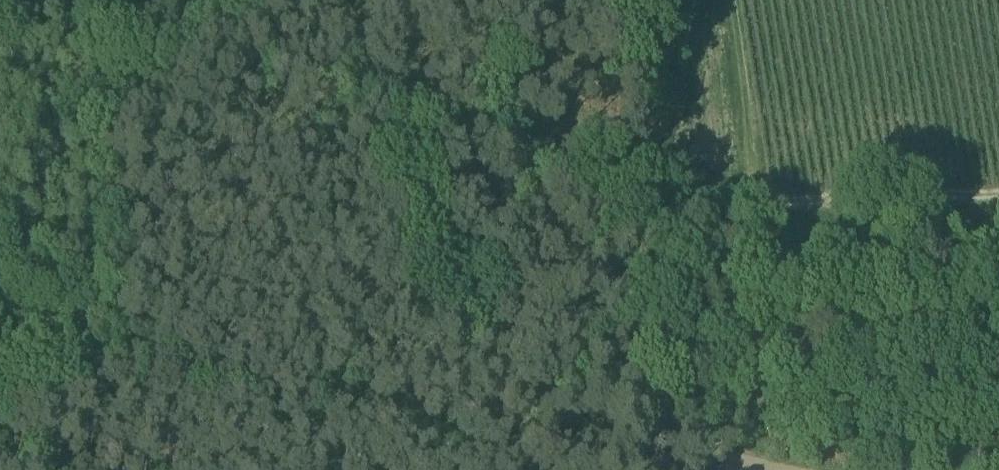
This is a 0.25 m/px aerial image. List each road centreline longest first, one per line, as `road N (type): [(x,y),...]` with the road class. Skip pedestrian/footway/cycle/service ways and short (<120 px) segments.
road 1 (track): [(641,0),(680,201)]

